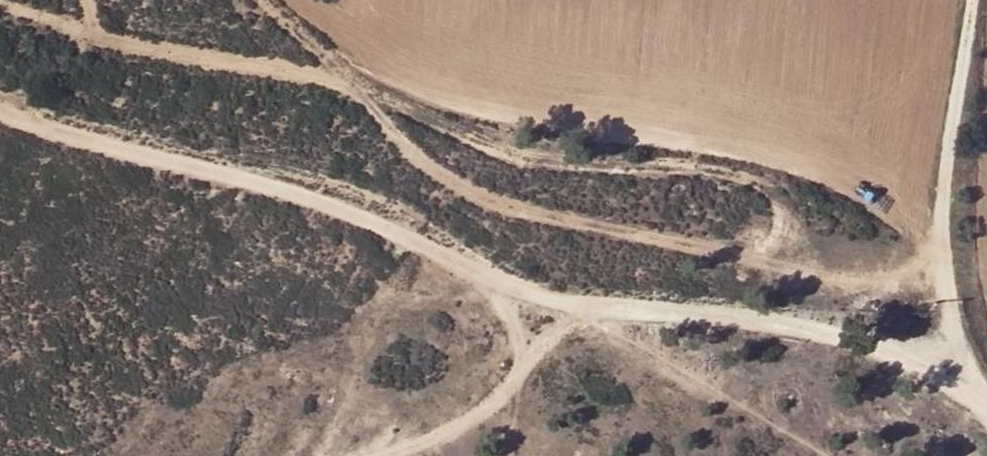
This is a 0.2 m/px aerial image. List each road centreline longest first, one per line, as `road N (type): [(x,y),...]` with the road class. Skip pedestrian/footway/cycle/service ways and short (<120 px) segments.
road 1 (track): [(598,291),(315,171),(0,89)]
road 2 (track): [(947,380),(900,336),(598,291)]
road 3 (track): [(380,455),(470,408),(587,316),(598,291)]

